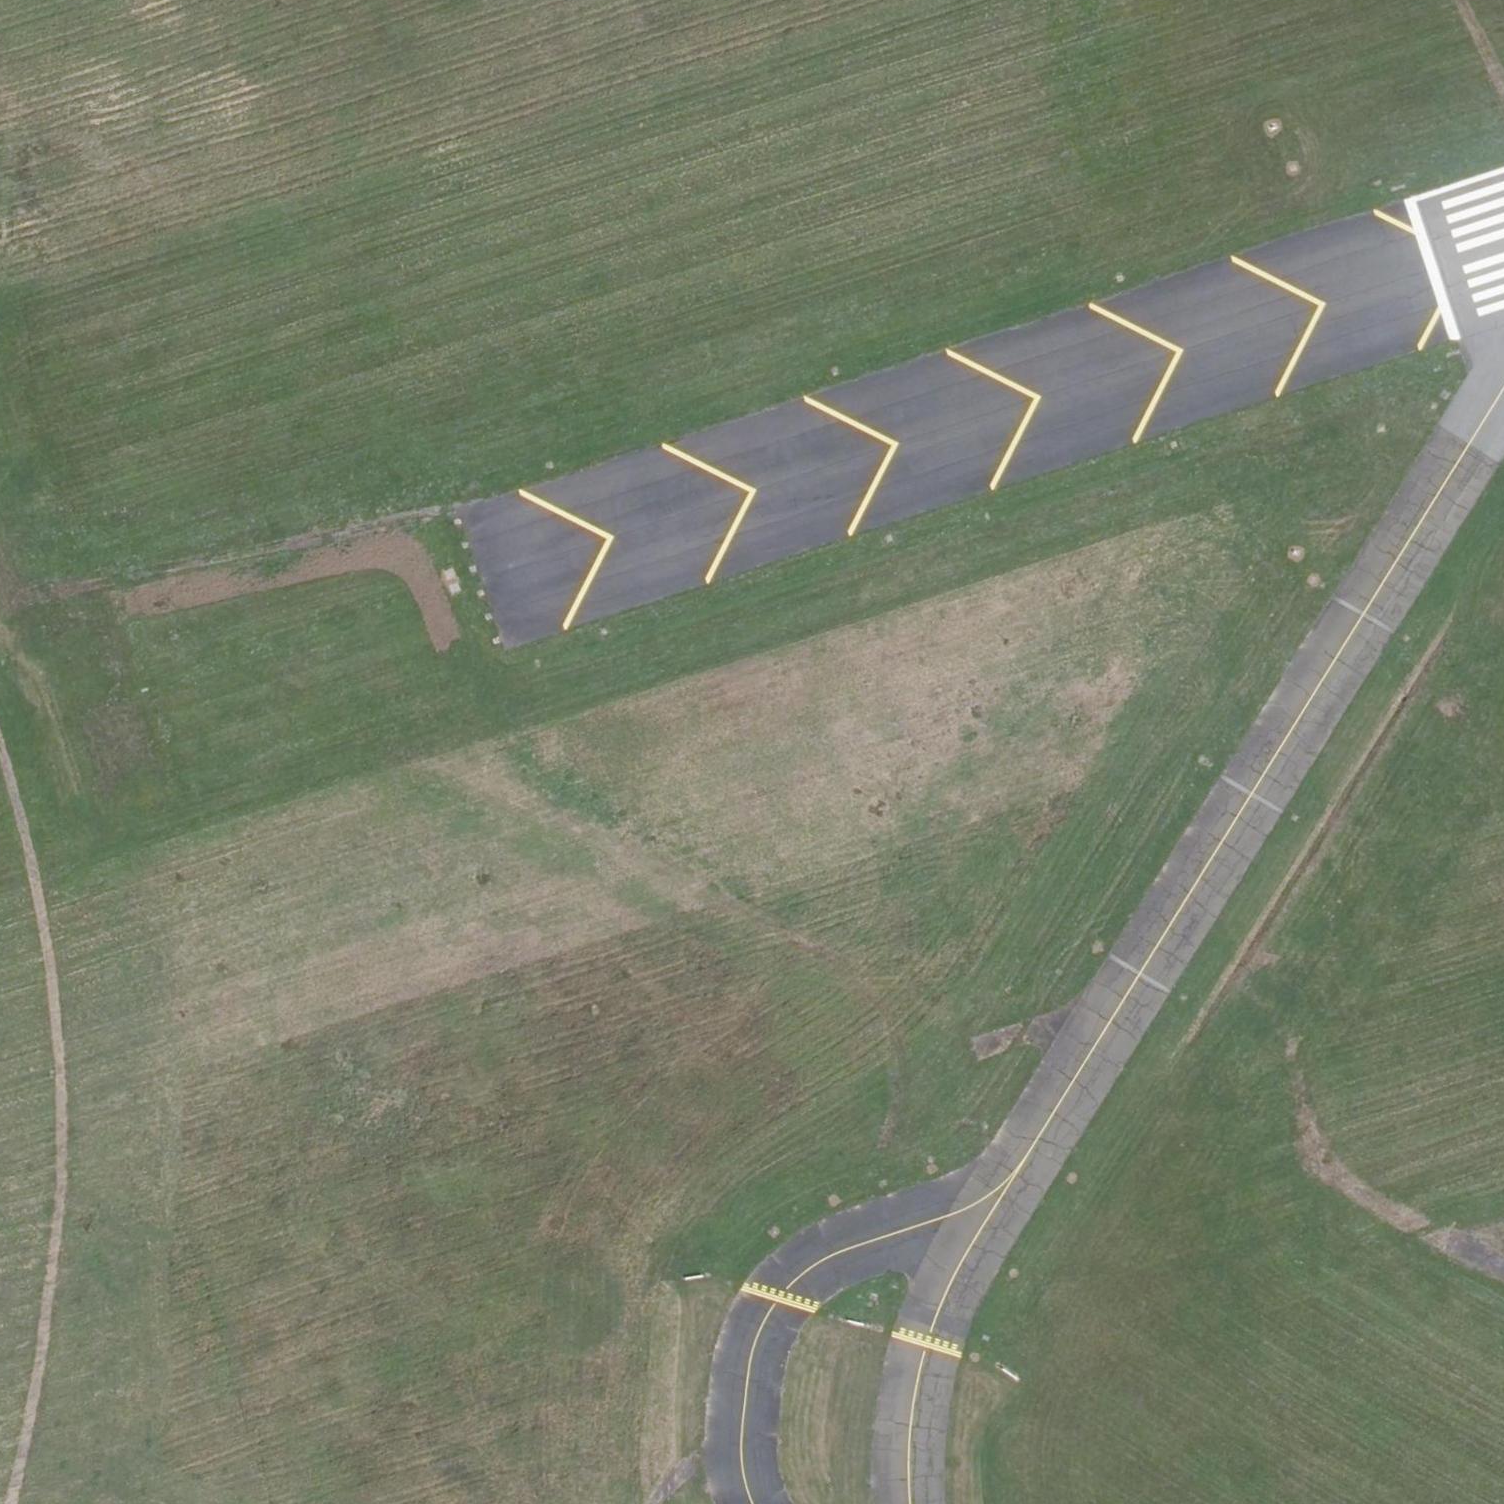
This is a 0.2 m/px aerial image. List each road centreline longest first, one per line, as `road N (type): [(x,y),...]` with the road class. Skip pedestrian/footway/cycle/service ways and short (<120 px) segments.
road 1 (track): [(0,583),(6,600),(475,509)]

